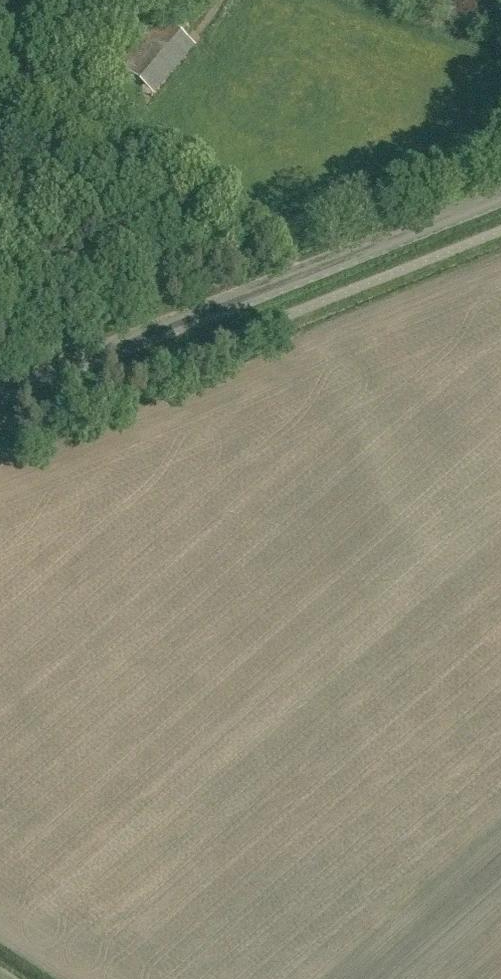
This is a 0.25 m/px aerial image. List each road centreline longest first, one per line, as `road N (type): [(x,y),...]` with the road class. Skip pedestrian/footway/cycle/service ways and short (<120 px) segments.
road 1 (tertiary): [(0,392),(500,195)]

